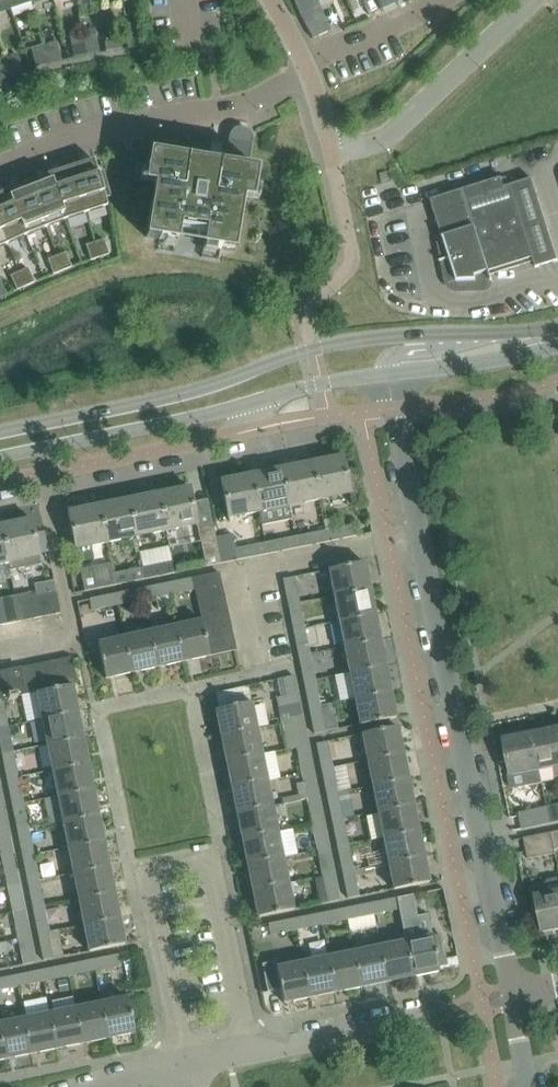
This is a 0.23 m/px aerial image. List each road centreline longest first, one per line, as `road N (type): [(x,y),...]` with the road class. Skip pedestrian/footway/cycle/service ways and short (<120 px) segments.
road 1 (residential): [(509,998),(390,378)]
road 2 (secondary): [(438,336),(330,345),(203,386),(0,429)]
road 3 (residential): [(249,1050),(209,863),(146,876),(183,1062)]
road 4 (residential): [(0,168),(143,118),(245,105),(306,68)]
road 5 (residential): [(0,480),(239,432),(253,403)]
road 6 (secondary): [(0,455),(253,403)]
road 7 (residential): [(531,0),(393,131),(331,152)]
road 8 (residential): [(249,1050),(442,1016)]
road 9 (secondary): [(390,378),(557,345)]
road 10 (residential): [(306,68),(443,0)]
road 11 (secondary): [(253,403),(320,382),(390,378)]
road 12 (secondary): [(557,322),(438,336)]

